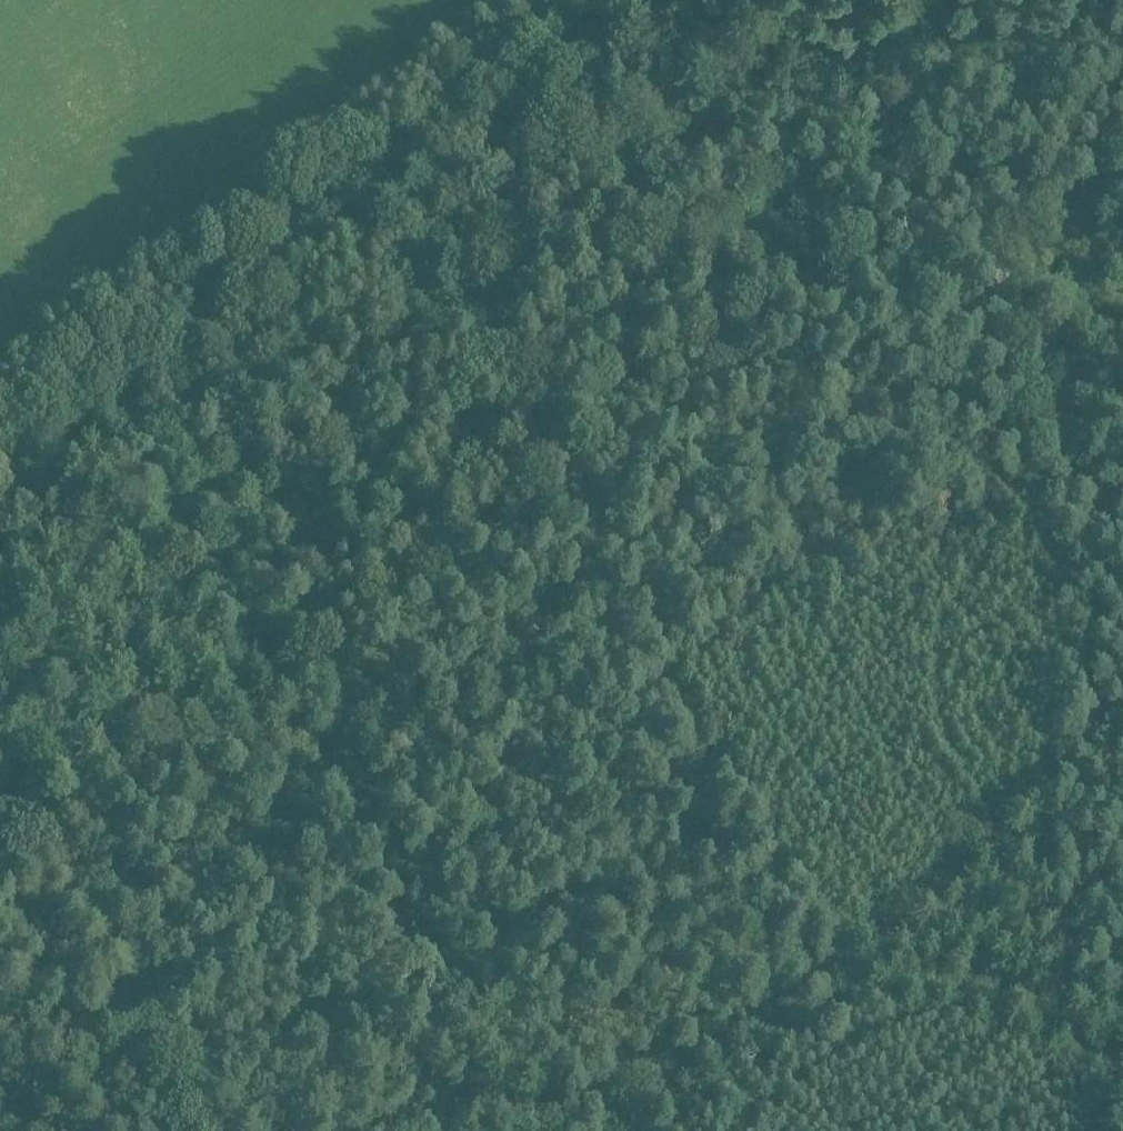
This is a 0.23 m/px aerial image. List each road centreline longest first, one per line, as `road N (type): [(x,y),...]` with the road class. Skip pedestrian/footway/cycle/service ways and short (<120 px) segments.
road 1 (track): [(526,1130),(192,523)]
road 2 (track): [(618,1130),(992,845)]

